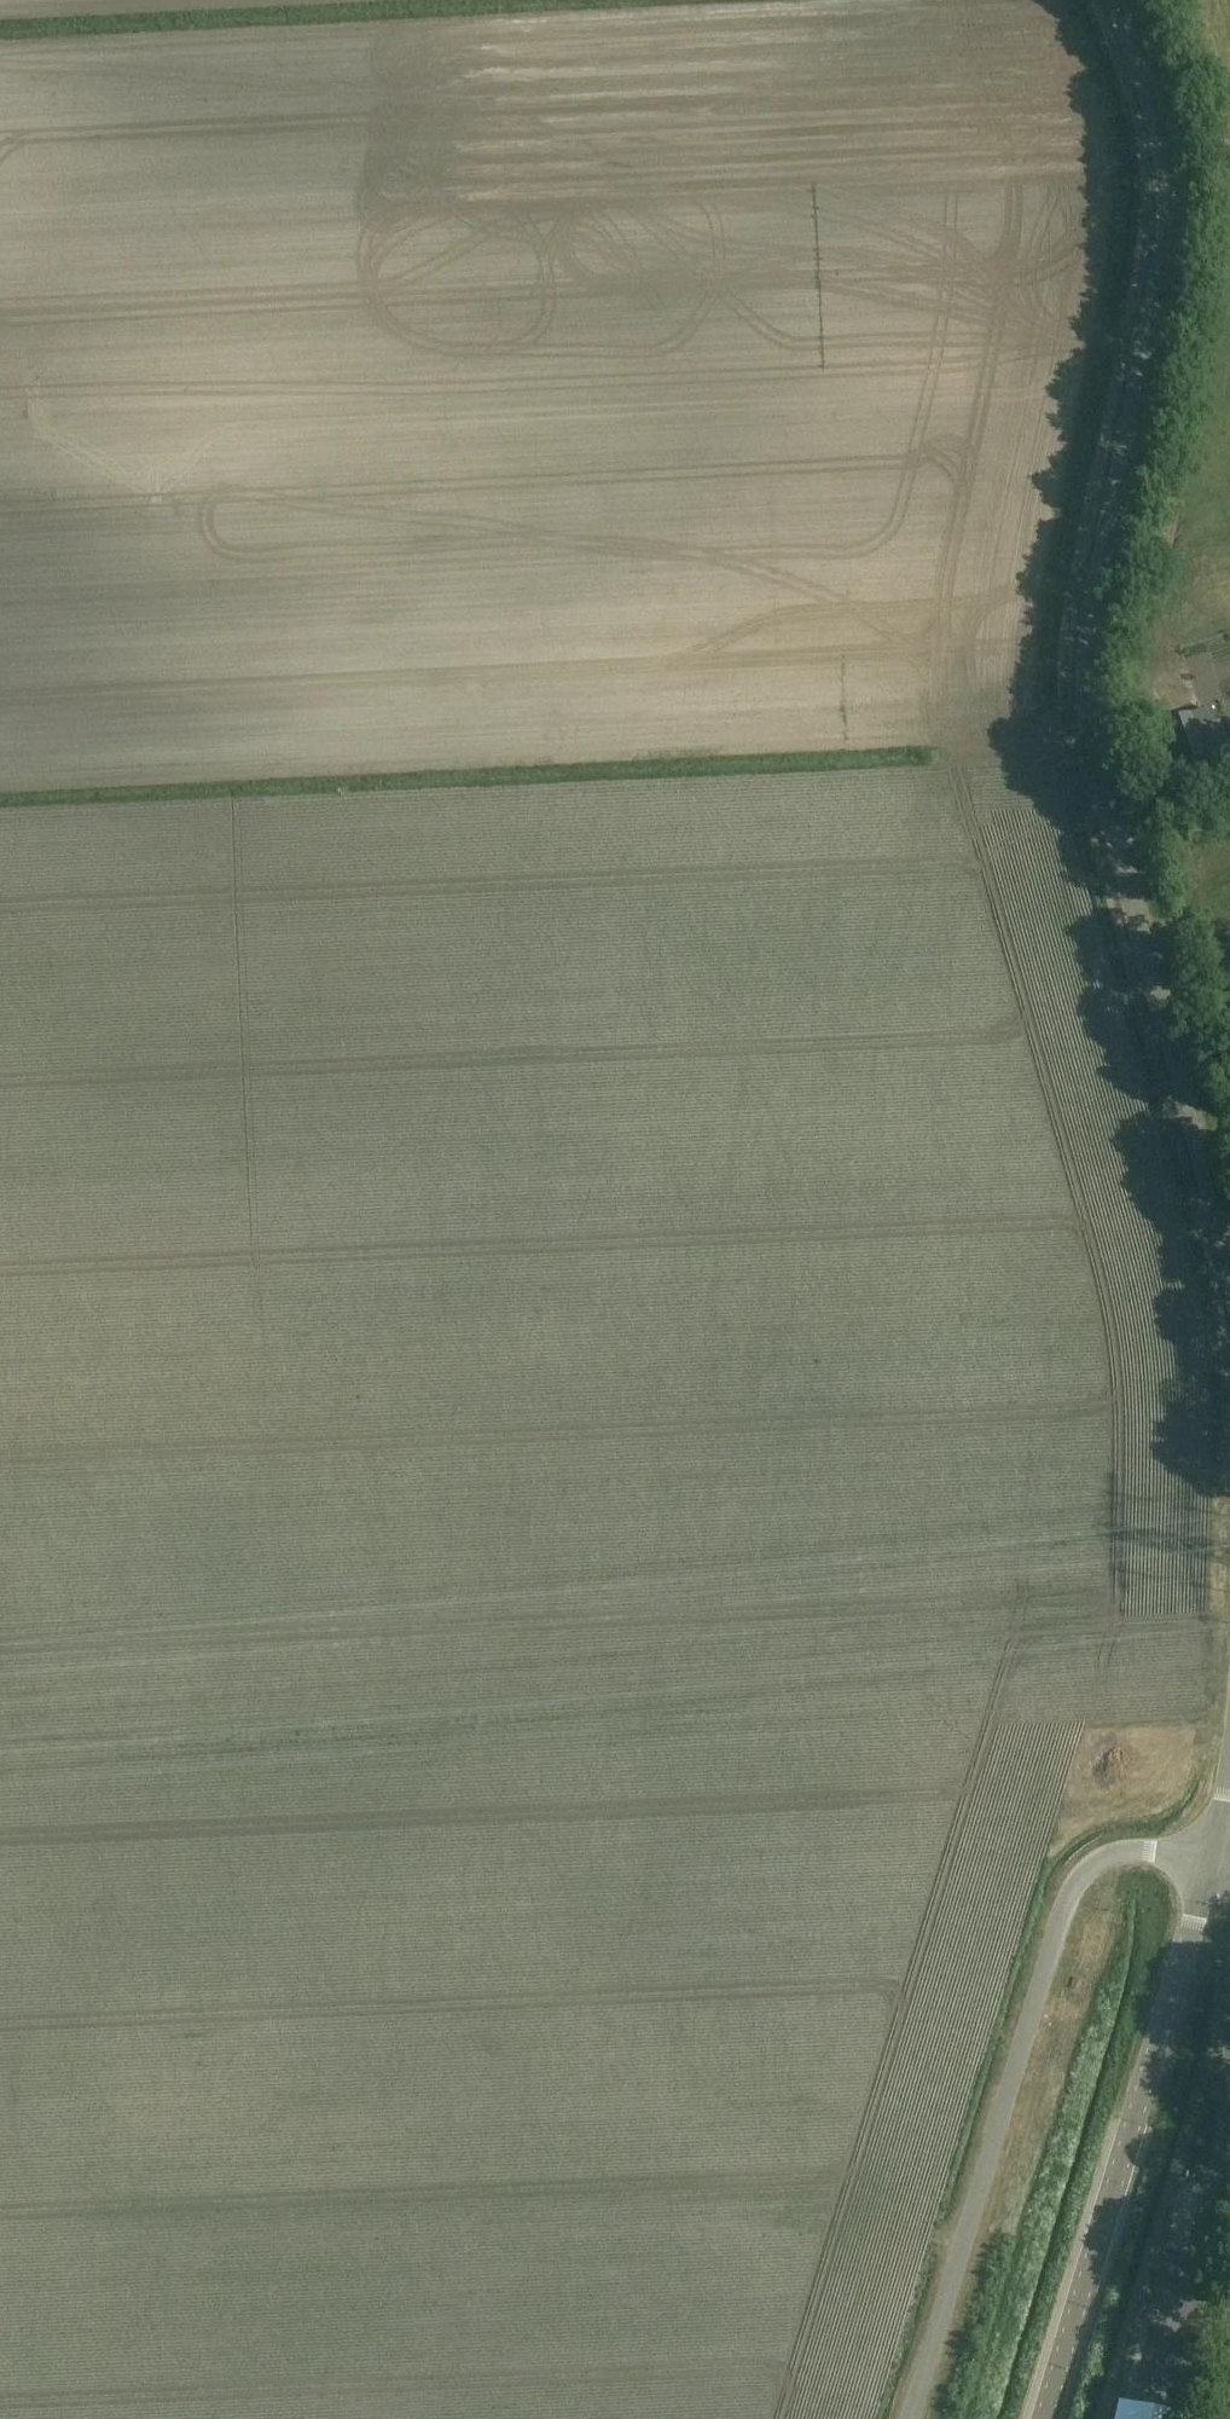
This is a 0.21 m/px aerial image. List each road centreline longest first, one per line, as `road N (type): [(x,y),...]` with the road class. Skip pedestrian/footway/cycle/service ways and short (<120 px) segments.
road 1 (unclassified): [(1229,1264),(1089,735),(1091,610),(1164,261),(1166,182),(1155,112),(1116,0)]
road 2 (unclassified): [(909,2418),(1075,1885),(1103,1859),(1122,1853),(1207,1866)]
road 3 (unclassified): [(1044,2418),(1207,1866)]

